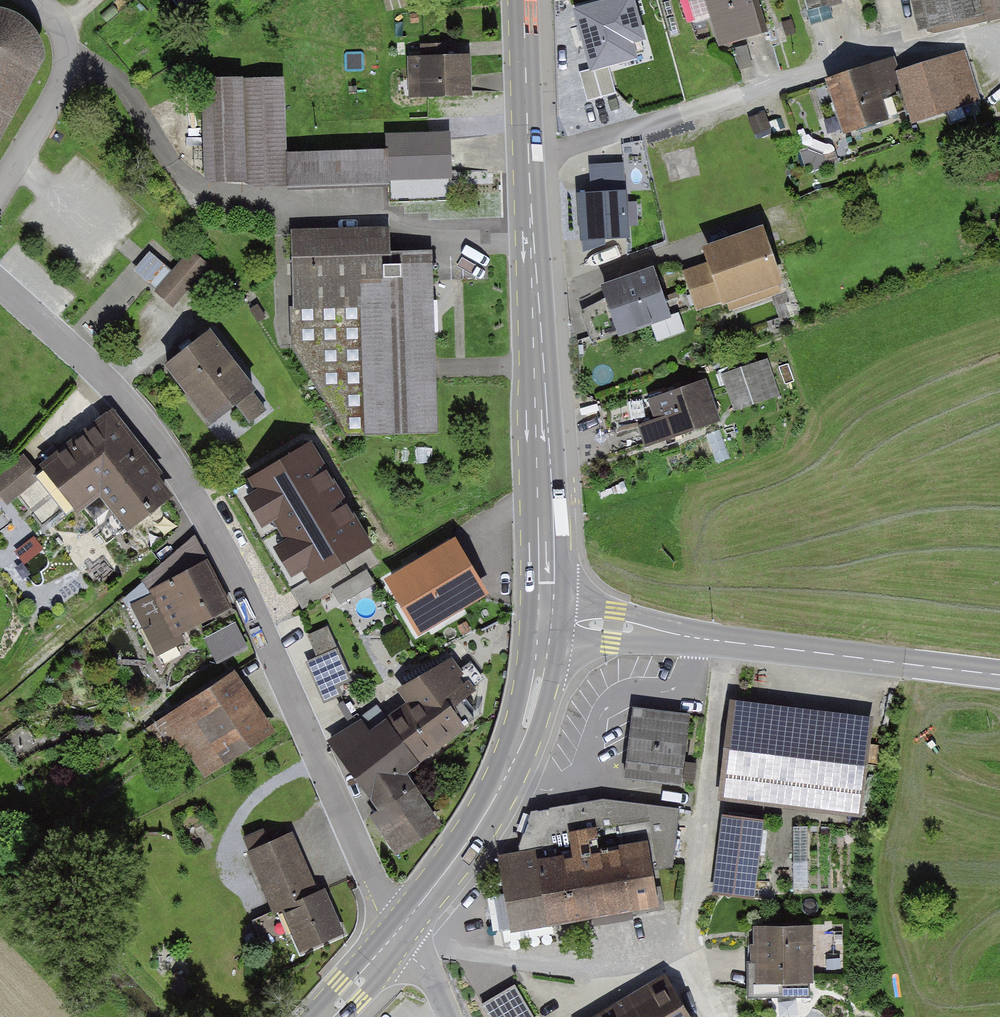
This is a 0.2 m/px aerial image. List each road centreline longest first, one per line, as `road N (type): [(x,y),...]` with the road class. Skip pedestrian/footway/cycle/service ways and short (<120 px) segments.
road 1 (residential): [(0,282),(145,421),(213,532),(371,873)]
road 2 (tertiary): [(523,0),(547,619)]
road 3 (tertiary): [(547,619),(999,674)]
road 4 (tertiary): [(547,619),(539,677),(506,777),(398,932)]
road 5 (residential): [(38,0),(65,39),(66,66),(53,107),(0,195)]

